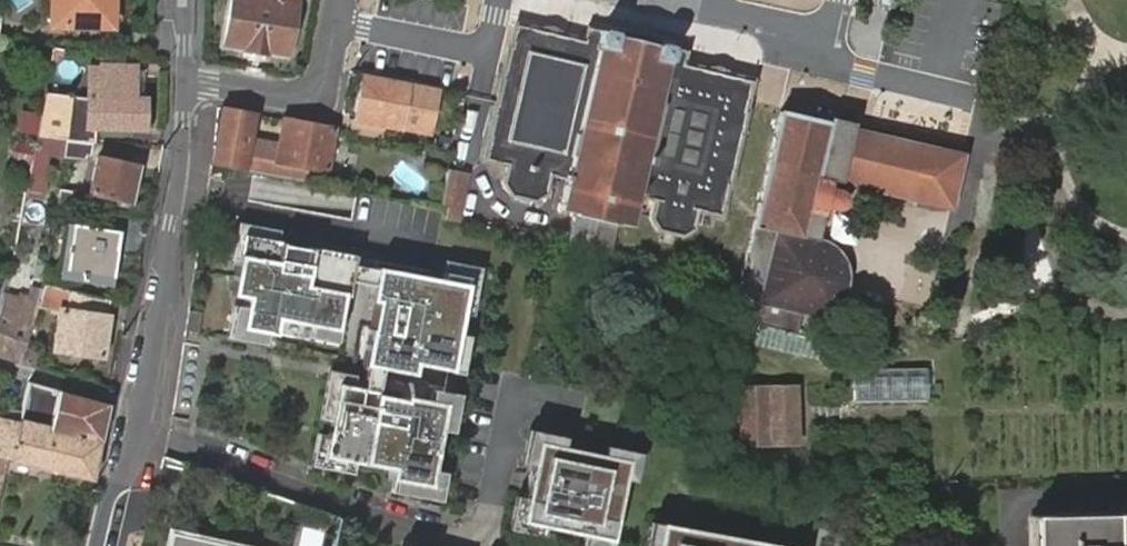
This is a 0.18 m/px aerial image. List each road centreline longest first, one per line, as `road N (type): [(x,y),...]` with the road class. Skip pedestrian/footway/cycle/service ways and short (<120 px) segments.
road 1 (residential): [(186,83),(143,401)]
road 2 (residential): [(501,0),(492,44),(478,53),(335,24)]
road 3 (residential): [(186,83),(312,97),(321,87),(335,24)]
road 4 (residential): [(976,102),(856,71),(831,56),(820,30)]
road 5 (residential): [(143,401),(102,545)]
road 6 (residential): [(0,364),(143,401)]
road 7 (residential): [(820,30),(676,0)]

